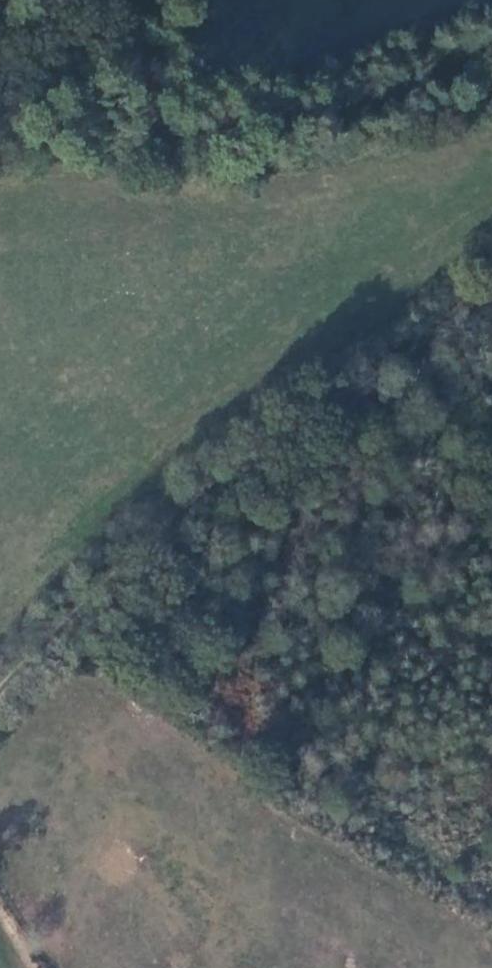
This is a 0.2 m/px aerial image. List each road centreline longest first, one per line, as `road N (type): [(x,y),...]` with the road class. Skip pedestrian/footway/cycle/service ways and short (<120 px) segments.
road 1 (track): [(491,293),(129,556),(0,696)]

